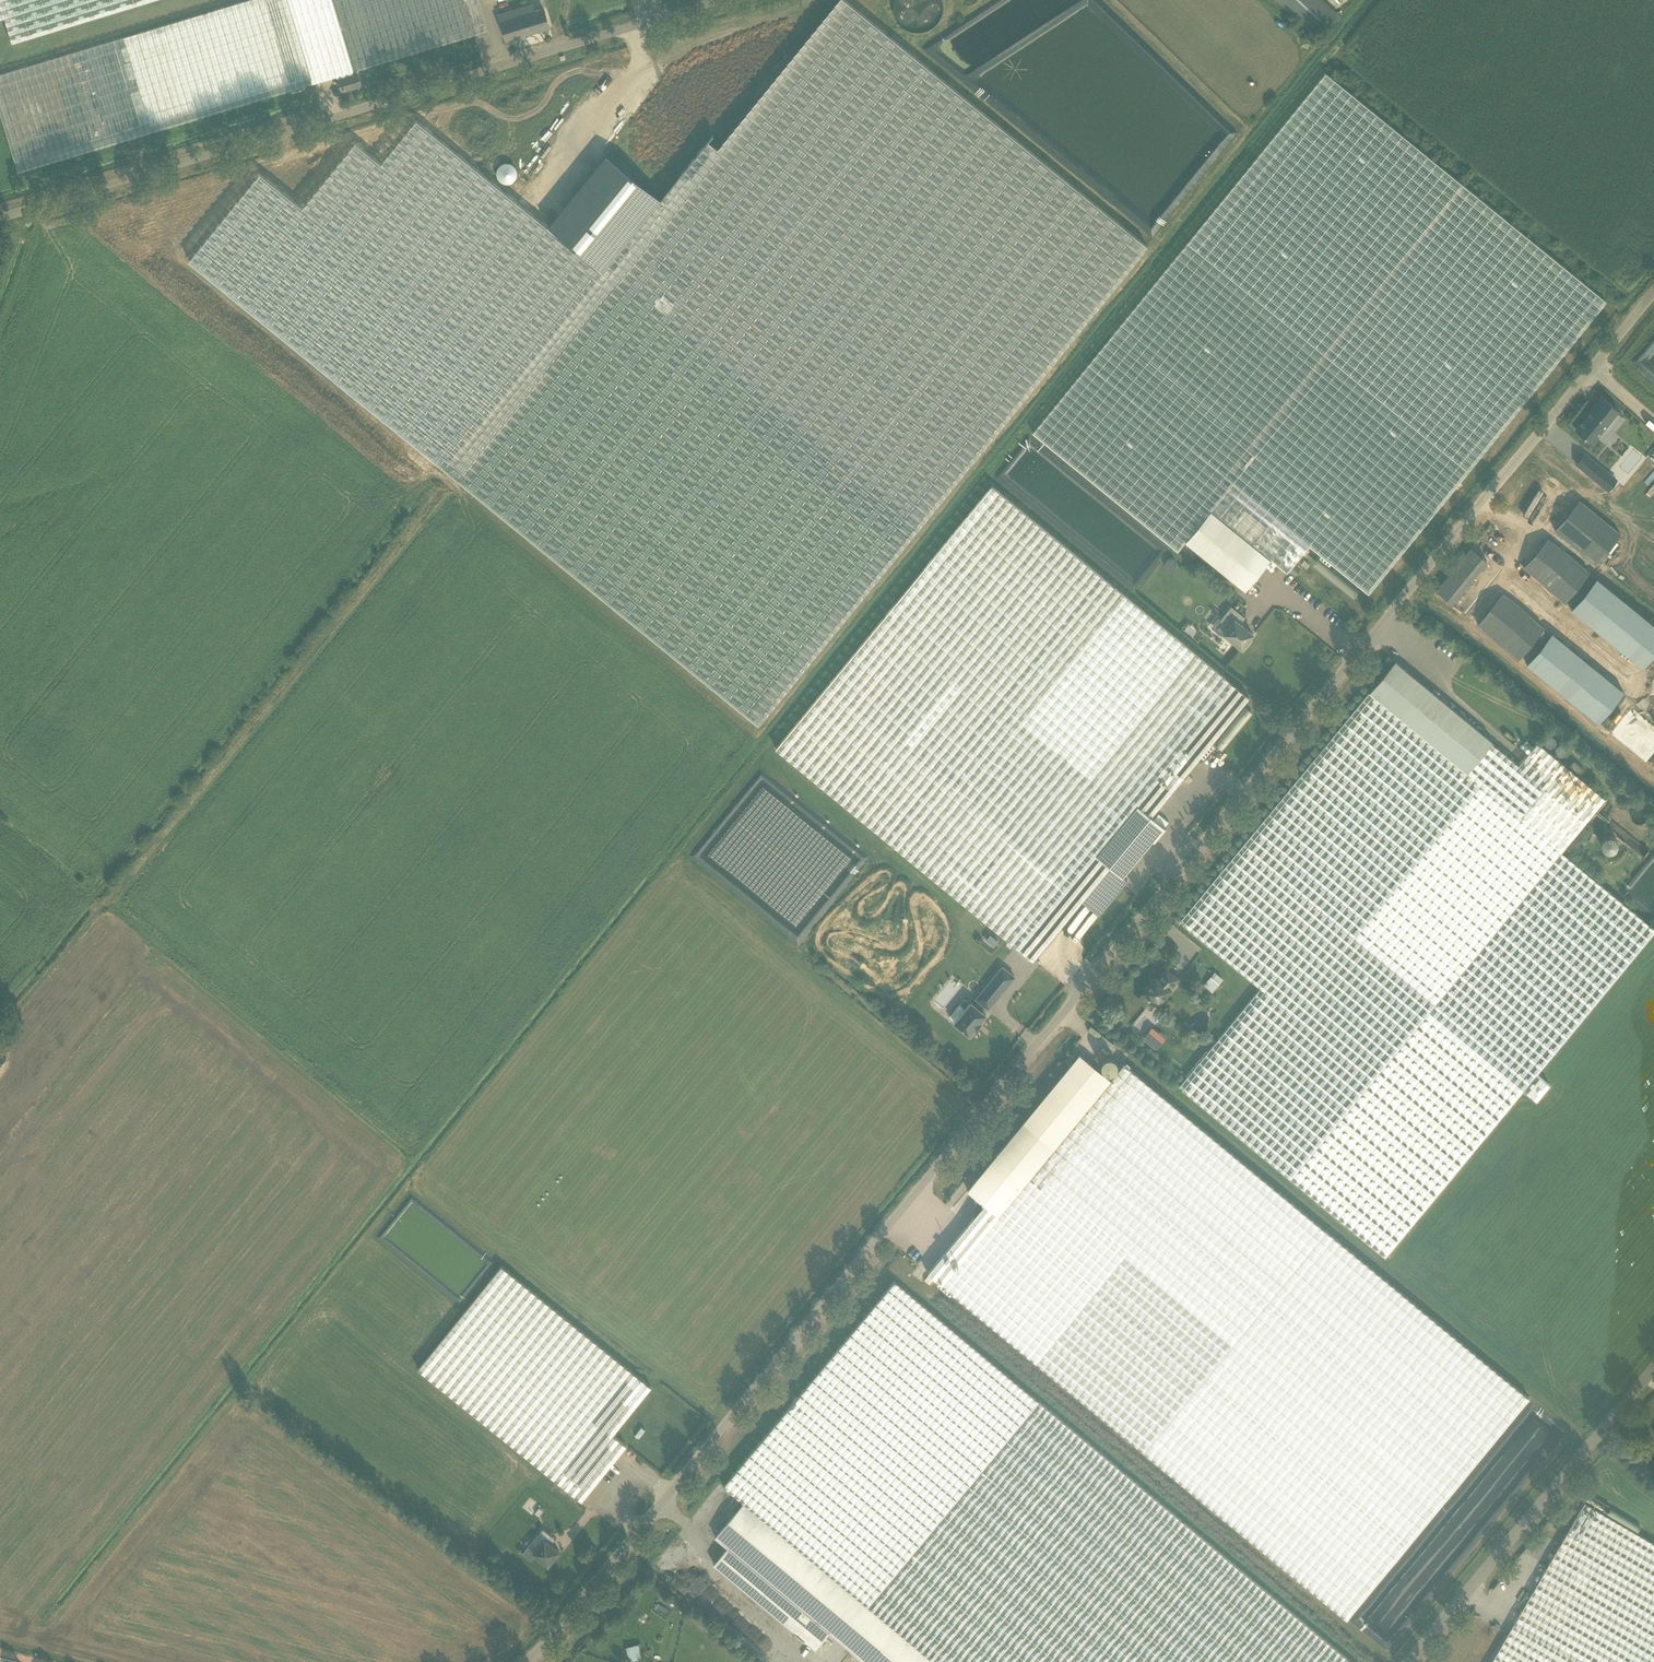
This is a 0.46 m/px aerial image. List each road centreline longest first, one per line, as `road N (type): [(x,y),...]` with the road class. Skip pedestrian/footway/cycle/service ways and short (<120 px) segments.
road 1 (unclassified): [(523,1661),(1653,297)]
road 2 (unclassified): [(0,219),(715,0)]
road 3 (unclassified): [(1409,1661),(1653,1364)]
road 4 (track): [(94,911),(0,1032)]

